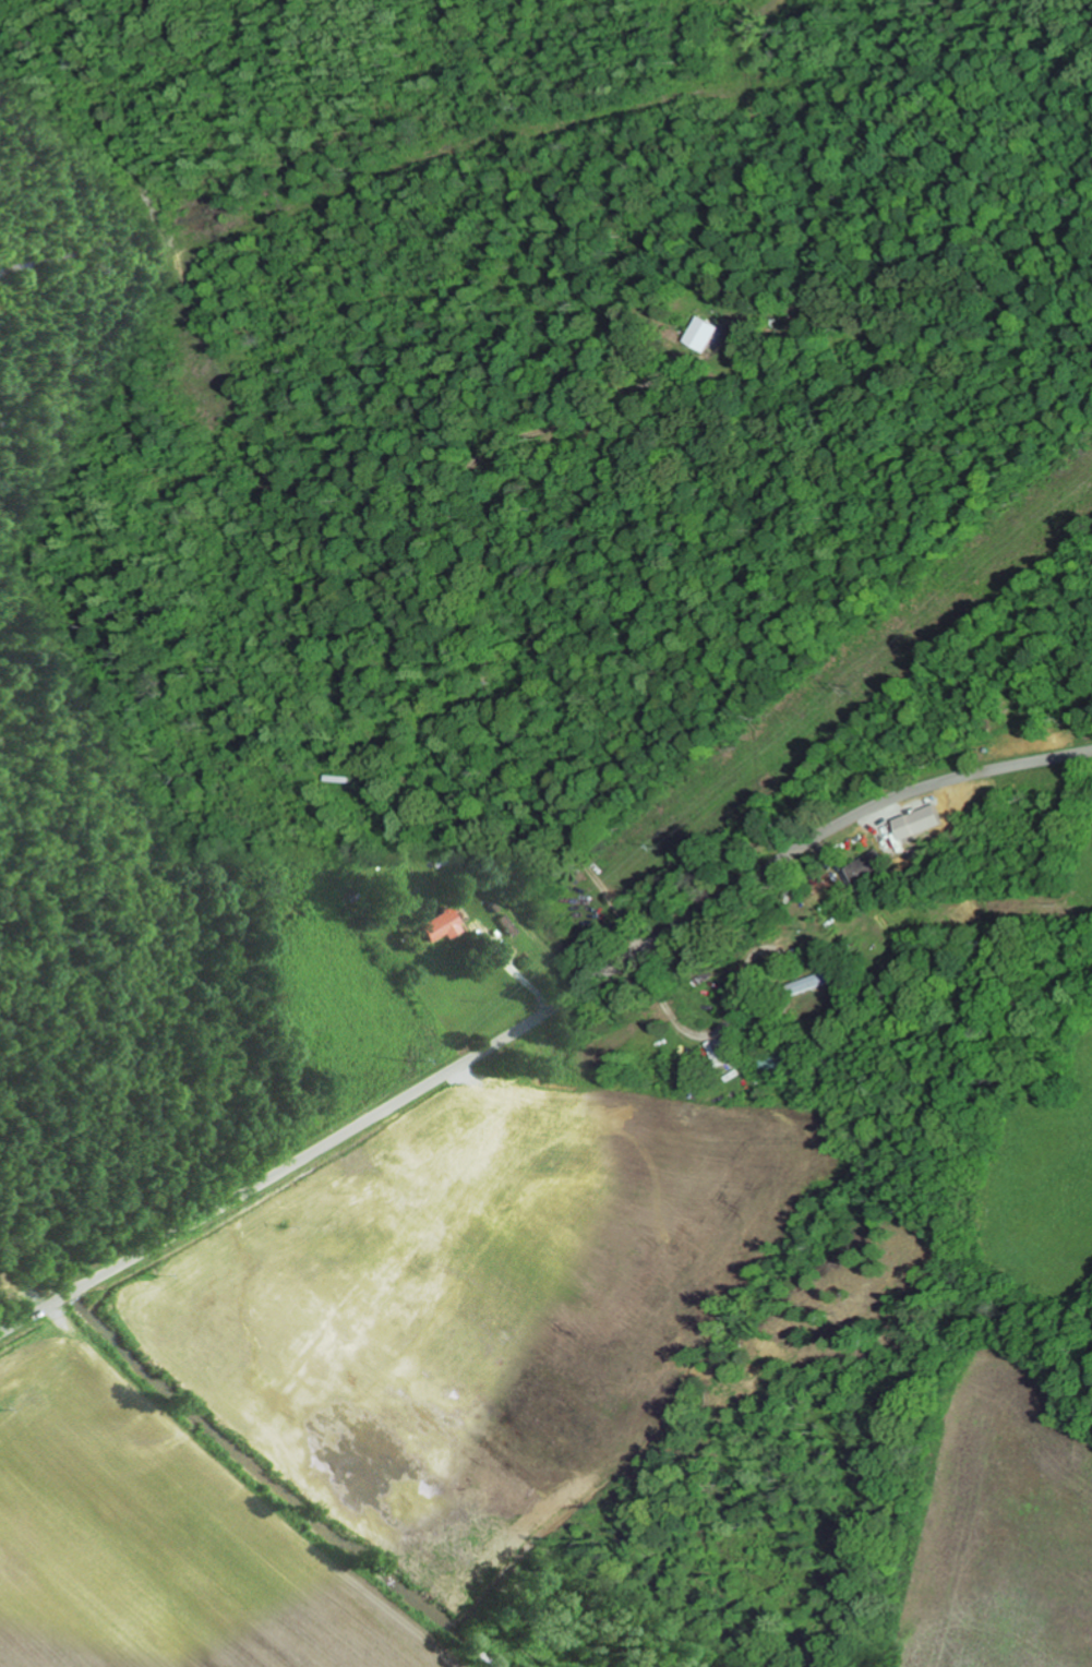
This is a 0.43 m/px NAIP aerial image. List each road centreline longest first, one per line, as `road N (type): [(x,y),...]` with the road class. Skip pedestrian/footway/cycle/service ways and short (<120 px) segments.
road 1 (residential): [(0,1333),(491,1045),(856,816),(943,781),(1091,749)]

